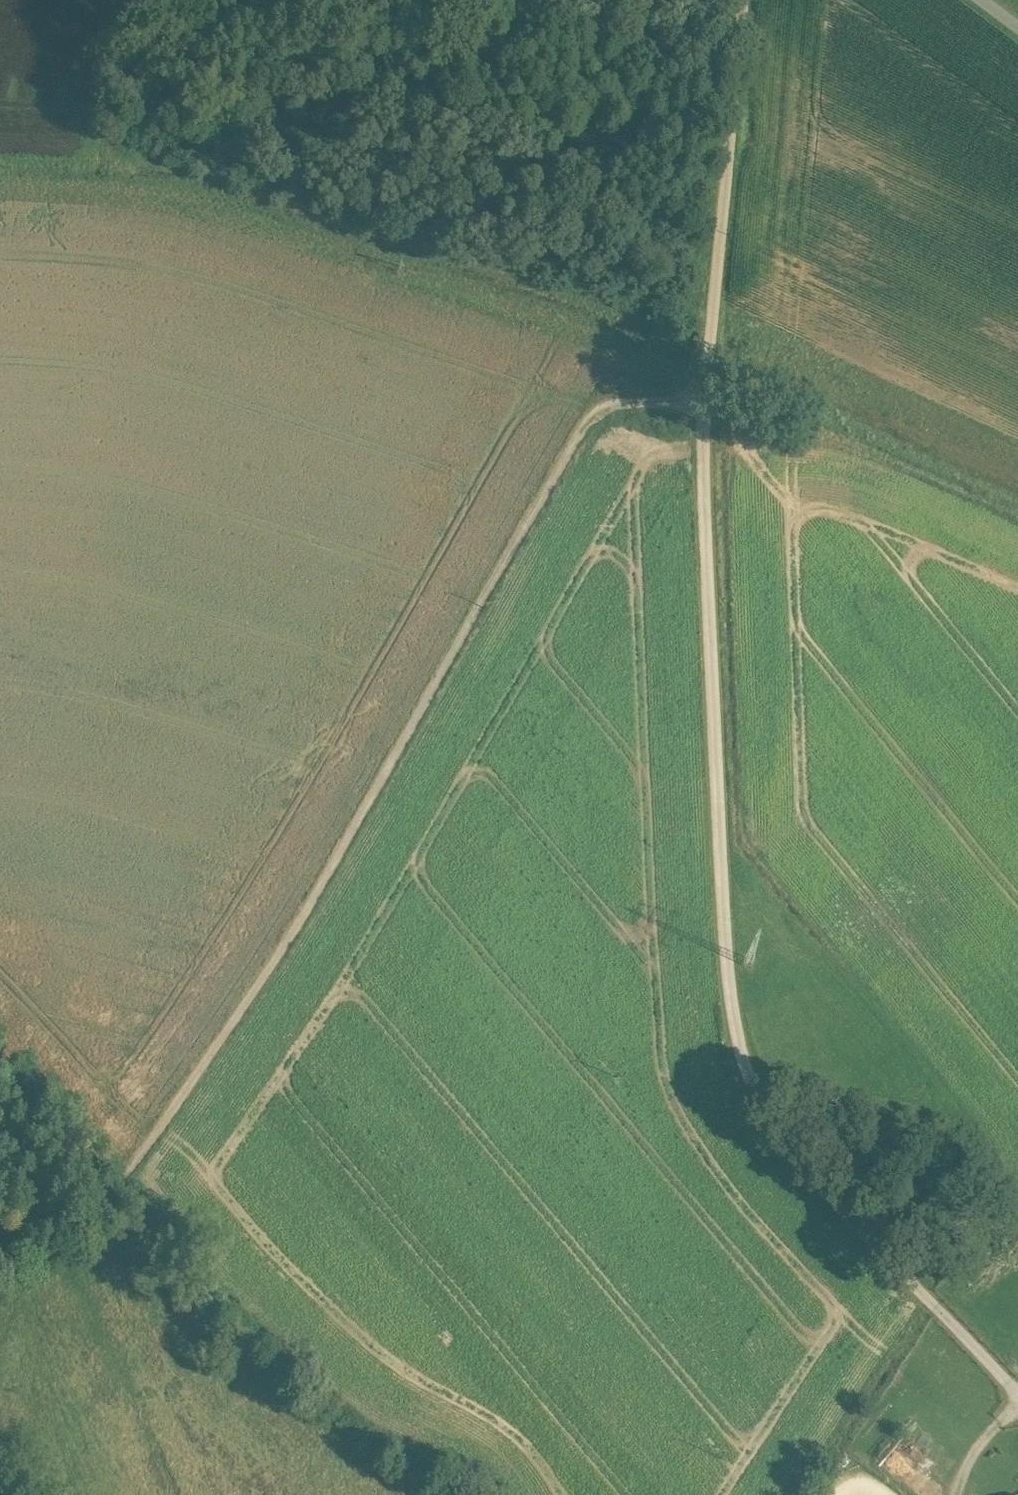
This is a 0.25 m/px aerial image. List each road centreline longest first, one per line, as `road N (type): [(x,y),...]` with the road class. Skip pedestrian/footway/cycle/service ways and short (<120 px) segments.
road 1 (unclassified): [(740,0),(701,467),(735,1033),(772,1120),(803,1162),(1017,1399)]
road 2 (track): [(705,404),(621,400),(589,419),(289,938),(133,1171),(67,1221),(0,1253)]

